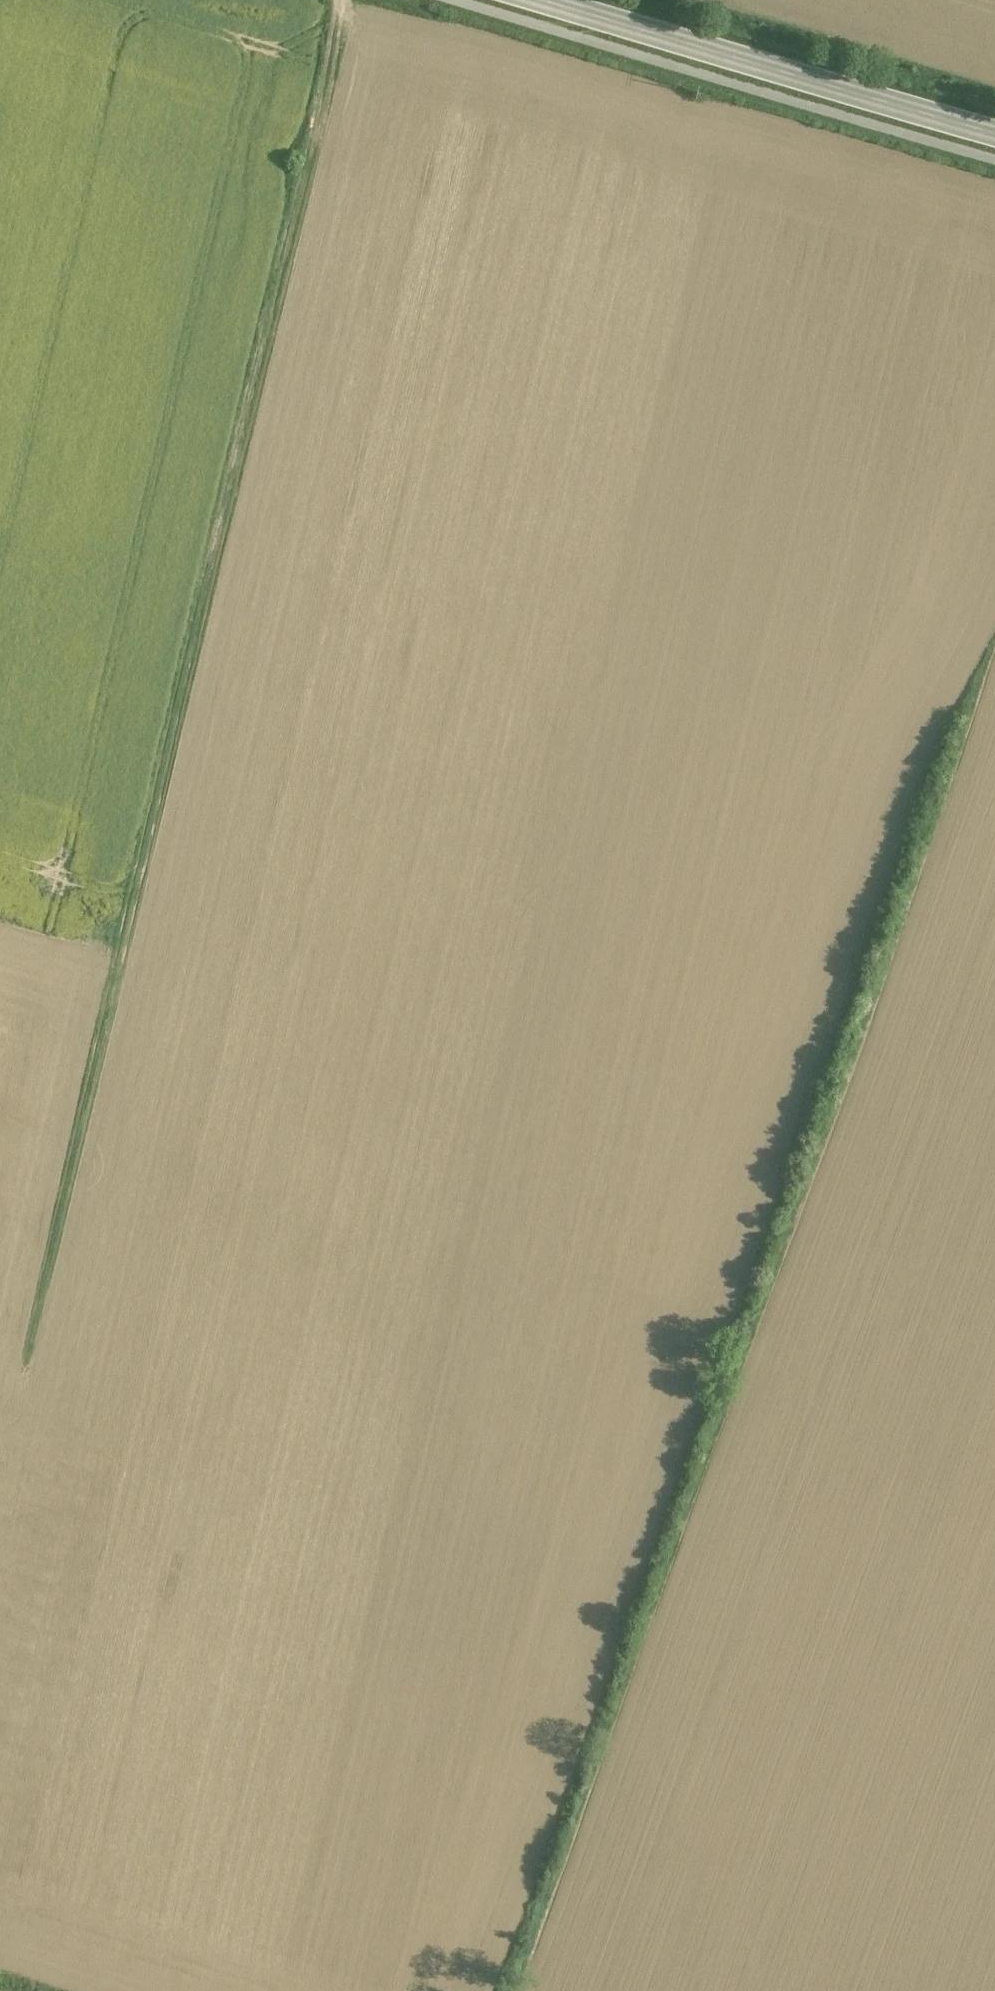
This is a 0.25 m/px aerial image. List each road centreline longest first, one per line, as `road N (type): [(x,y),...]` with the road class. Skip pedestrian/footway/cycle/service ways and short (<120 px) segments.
road 1 (tertiary): [(994,133),(541,0)]

